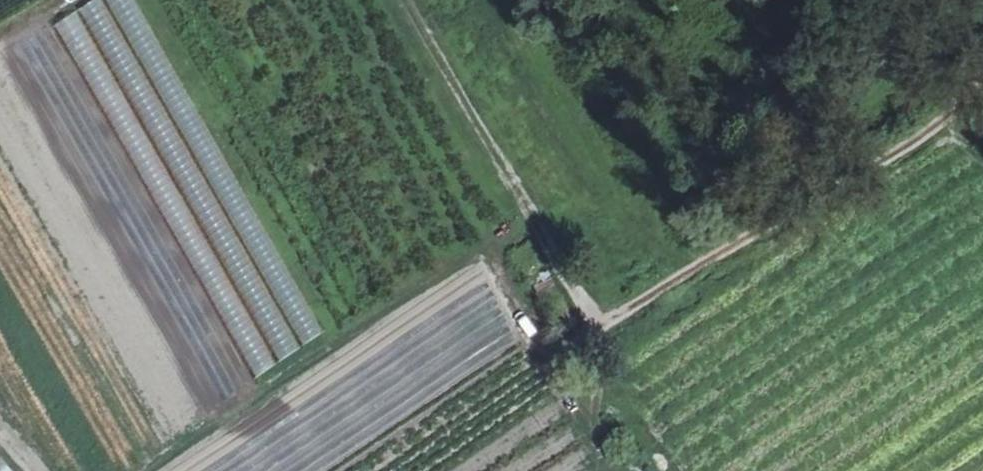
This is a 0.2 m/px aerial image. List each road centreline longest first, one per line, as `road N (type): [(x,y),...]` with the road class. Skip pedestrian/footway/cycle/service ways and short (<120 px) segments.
road 1 (track): [(982,90),(910,142),(588,328),(587,354),(599,385),(654,470)]
road 2 (track): [(588,328),(416,0)]

